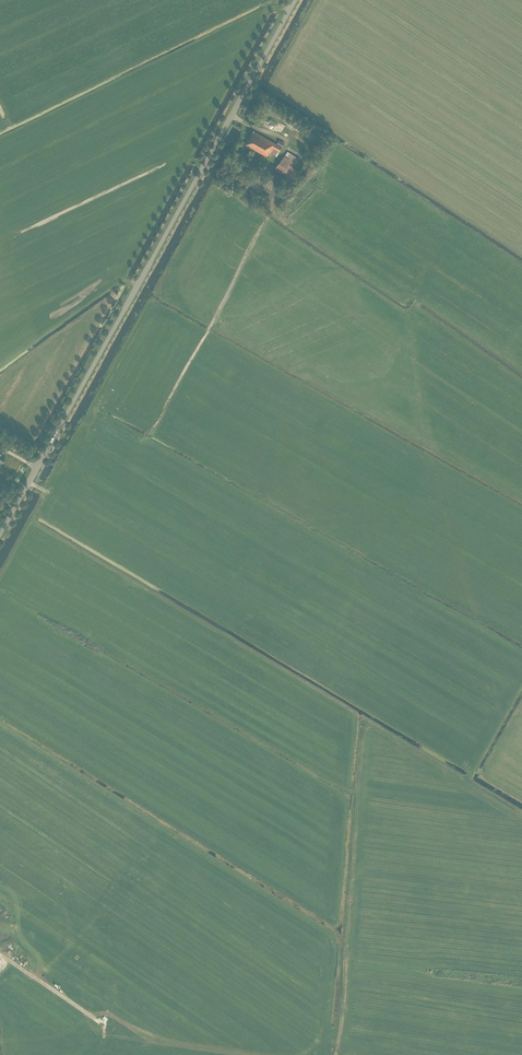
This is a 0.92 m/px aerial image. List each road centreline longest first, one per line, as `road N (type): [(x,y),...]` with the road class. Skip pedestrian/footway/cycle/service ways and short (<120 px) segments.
road 1 (tertiary): [(0,539),(296,0)]

